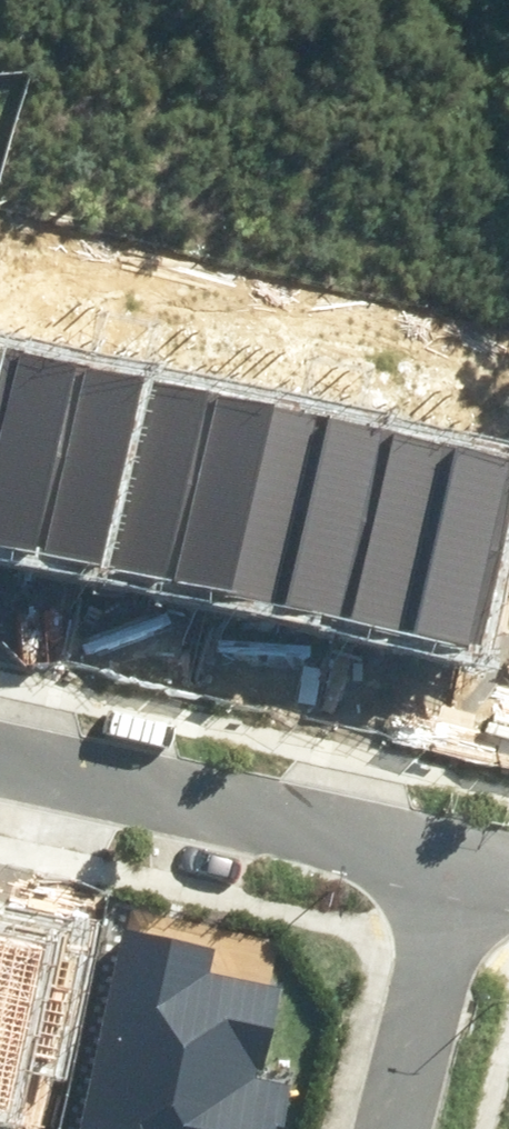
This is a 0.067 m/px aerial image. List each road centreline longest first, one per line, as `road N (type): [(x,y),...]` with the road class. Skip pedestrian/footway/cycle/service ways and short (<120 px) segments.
road 1 (residential): [(452,853),(0,753)]
road 2 (residential): [(388,1128),(452,853)]

